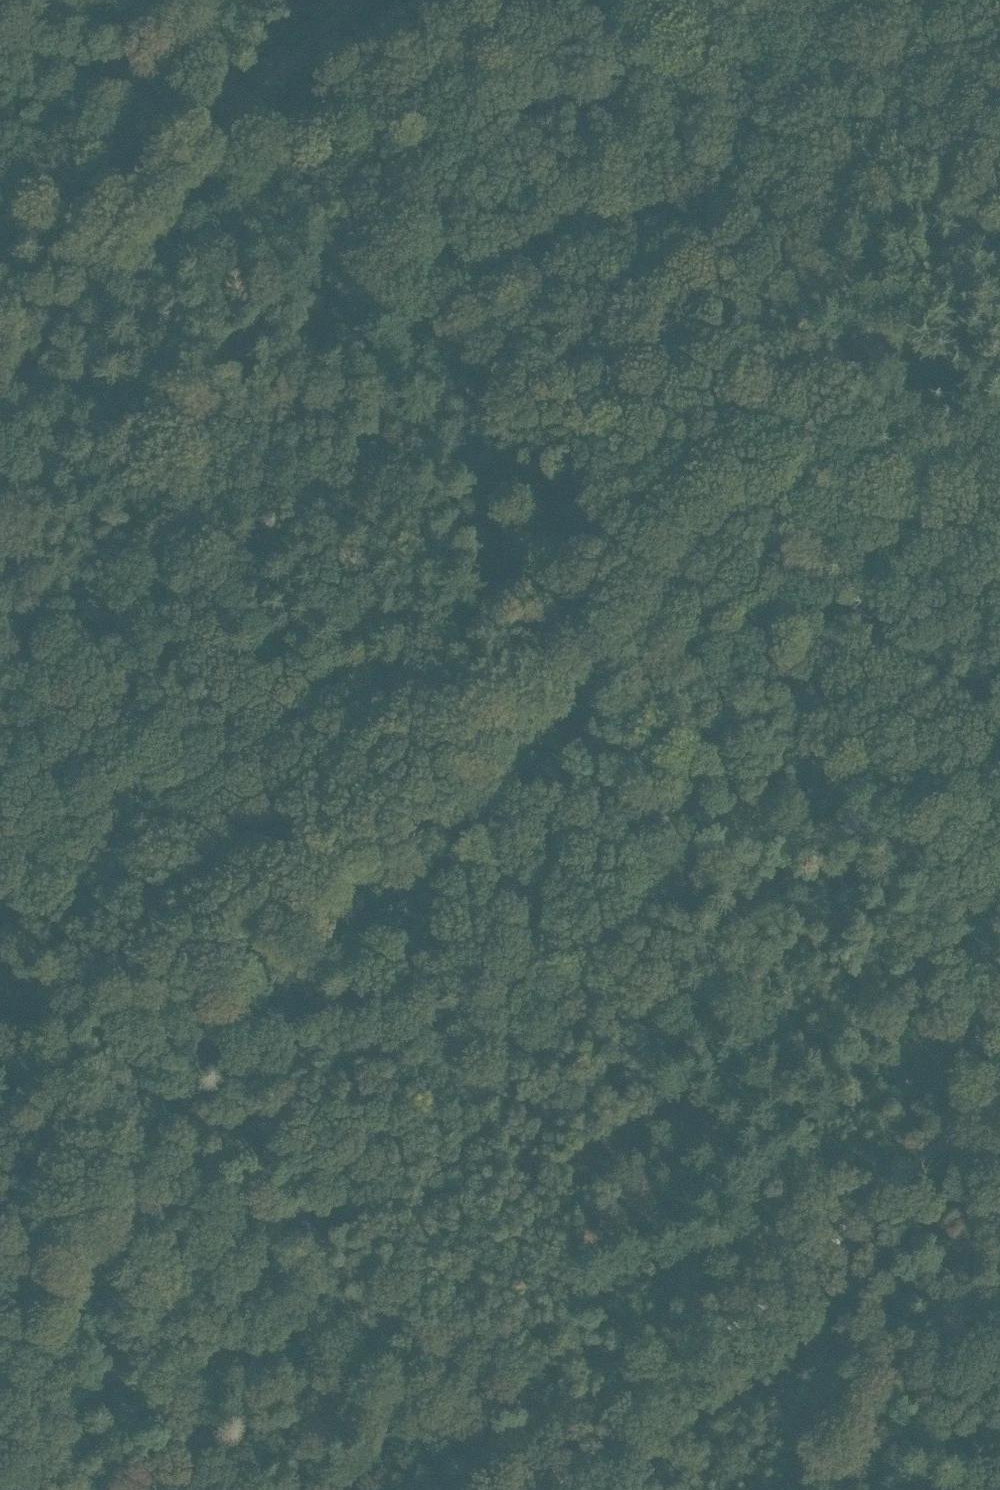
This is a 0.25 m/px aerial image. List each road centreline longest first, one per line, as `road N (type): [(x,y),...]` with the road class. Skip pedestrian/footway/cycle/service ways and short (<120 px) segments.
road 1 (track): [(558,1489),(999,1085)]

